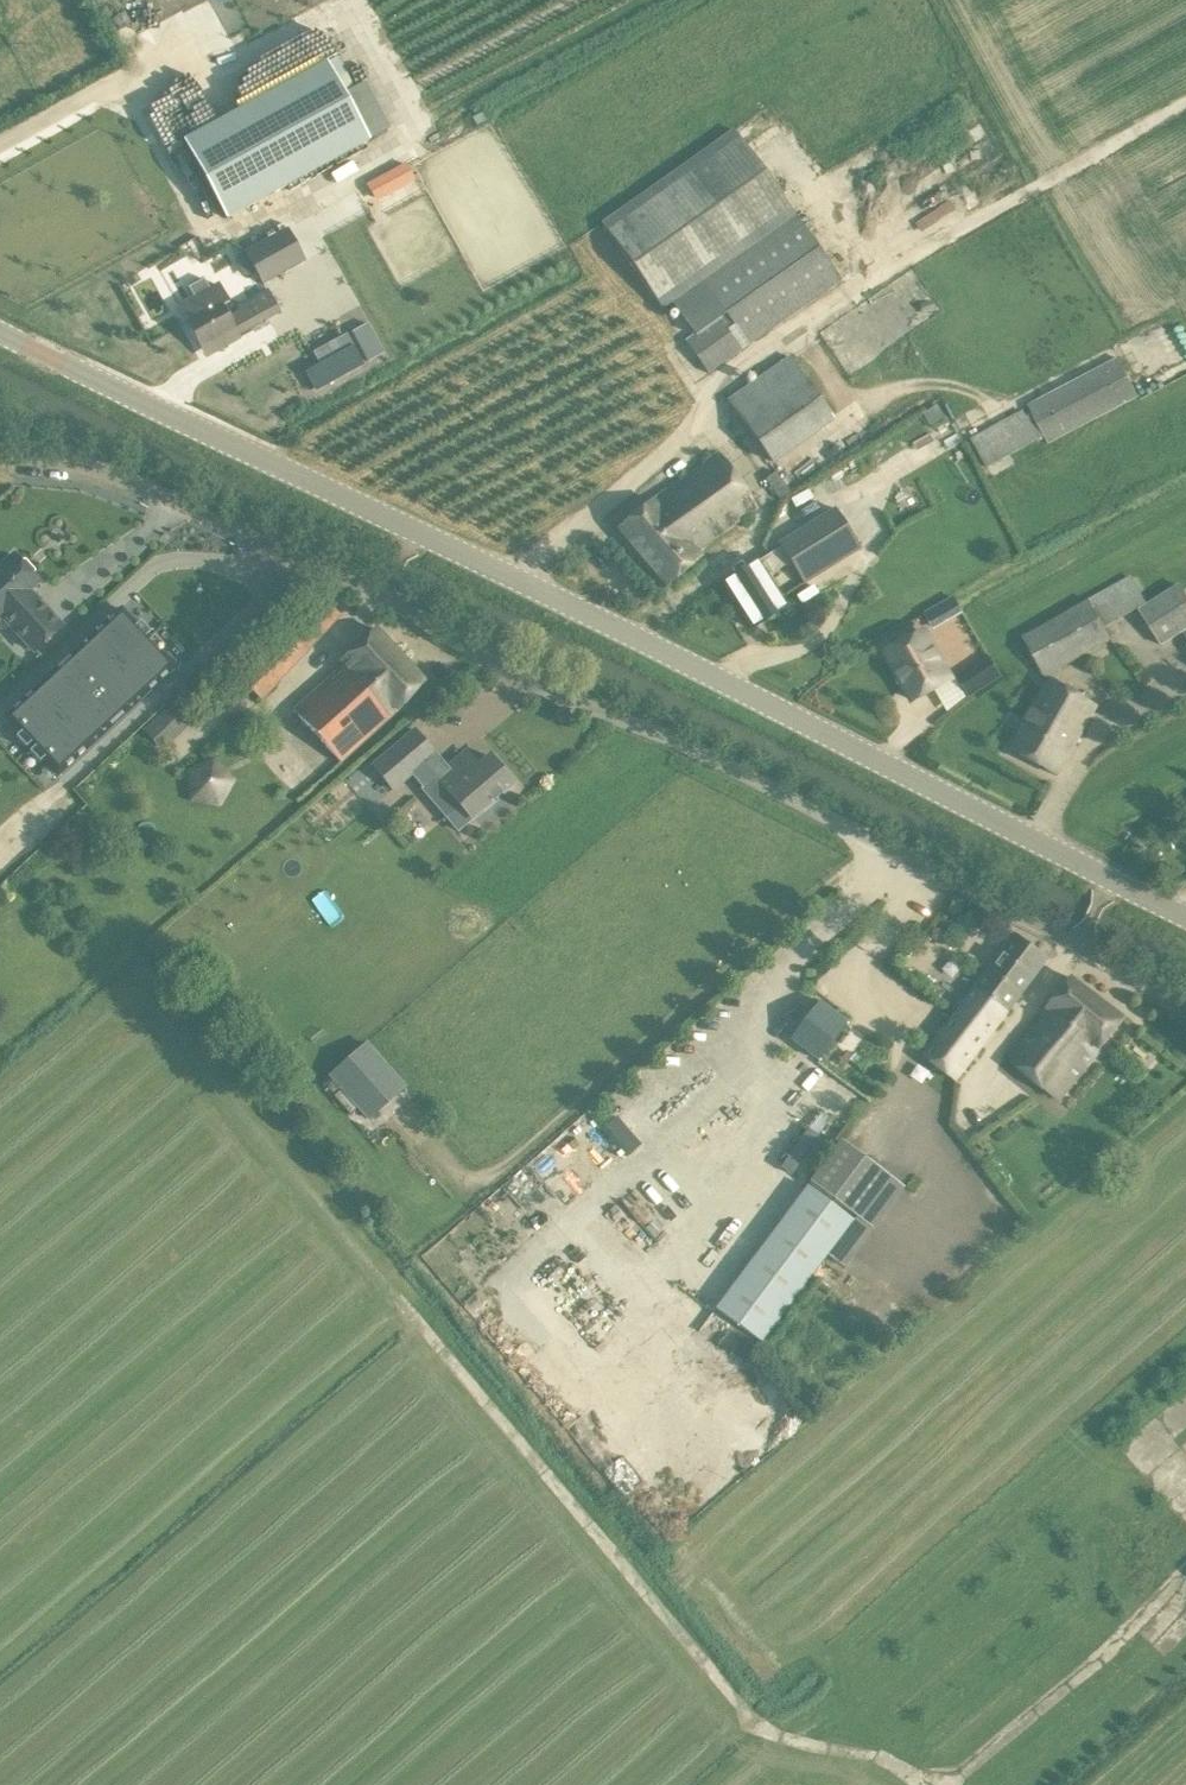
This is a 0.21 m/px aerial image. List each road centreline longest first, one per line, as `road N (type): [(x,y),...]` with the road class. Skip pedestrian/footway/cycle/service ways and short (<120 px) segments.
road 1 (tertiary): [(1185,920),(414,532),(0,340)]
road 2 (unclassified): [(1185,1001),(879,842),(526,681),(383,596),(94,466),(0,456)]
road 3 (track): [(410,1121),(455,1168),(474,1175),(507,1166),(879,842)]

